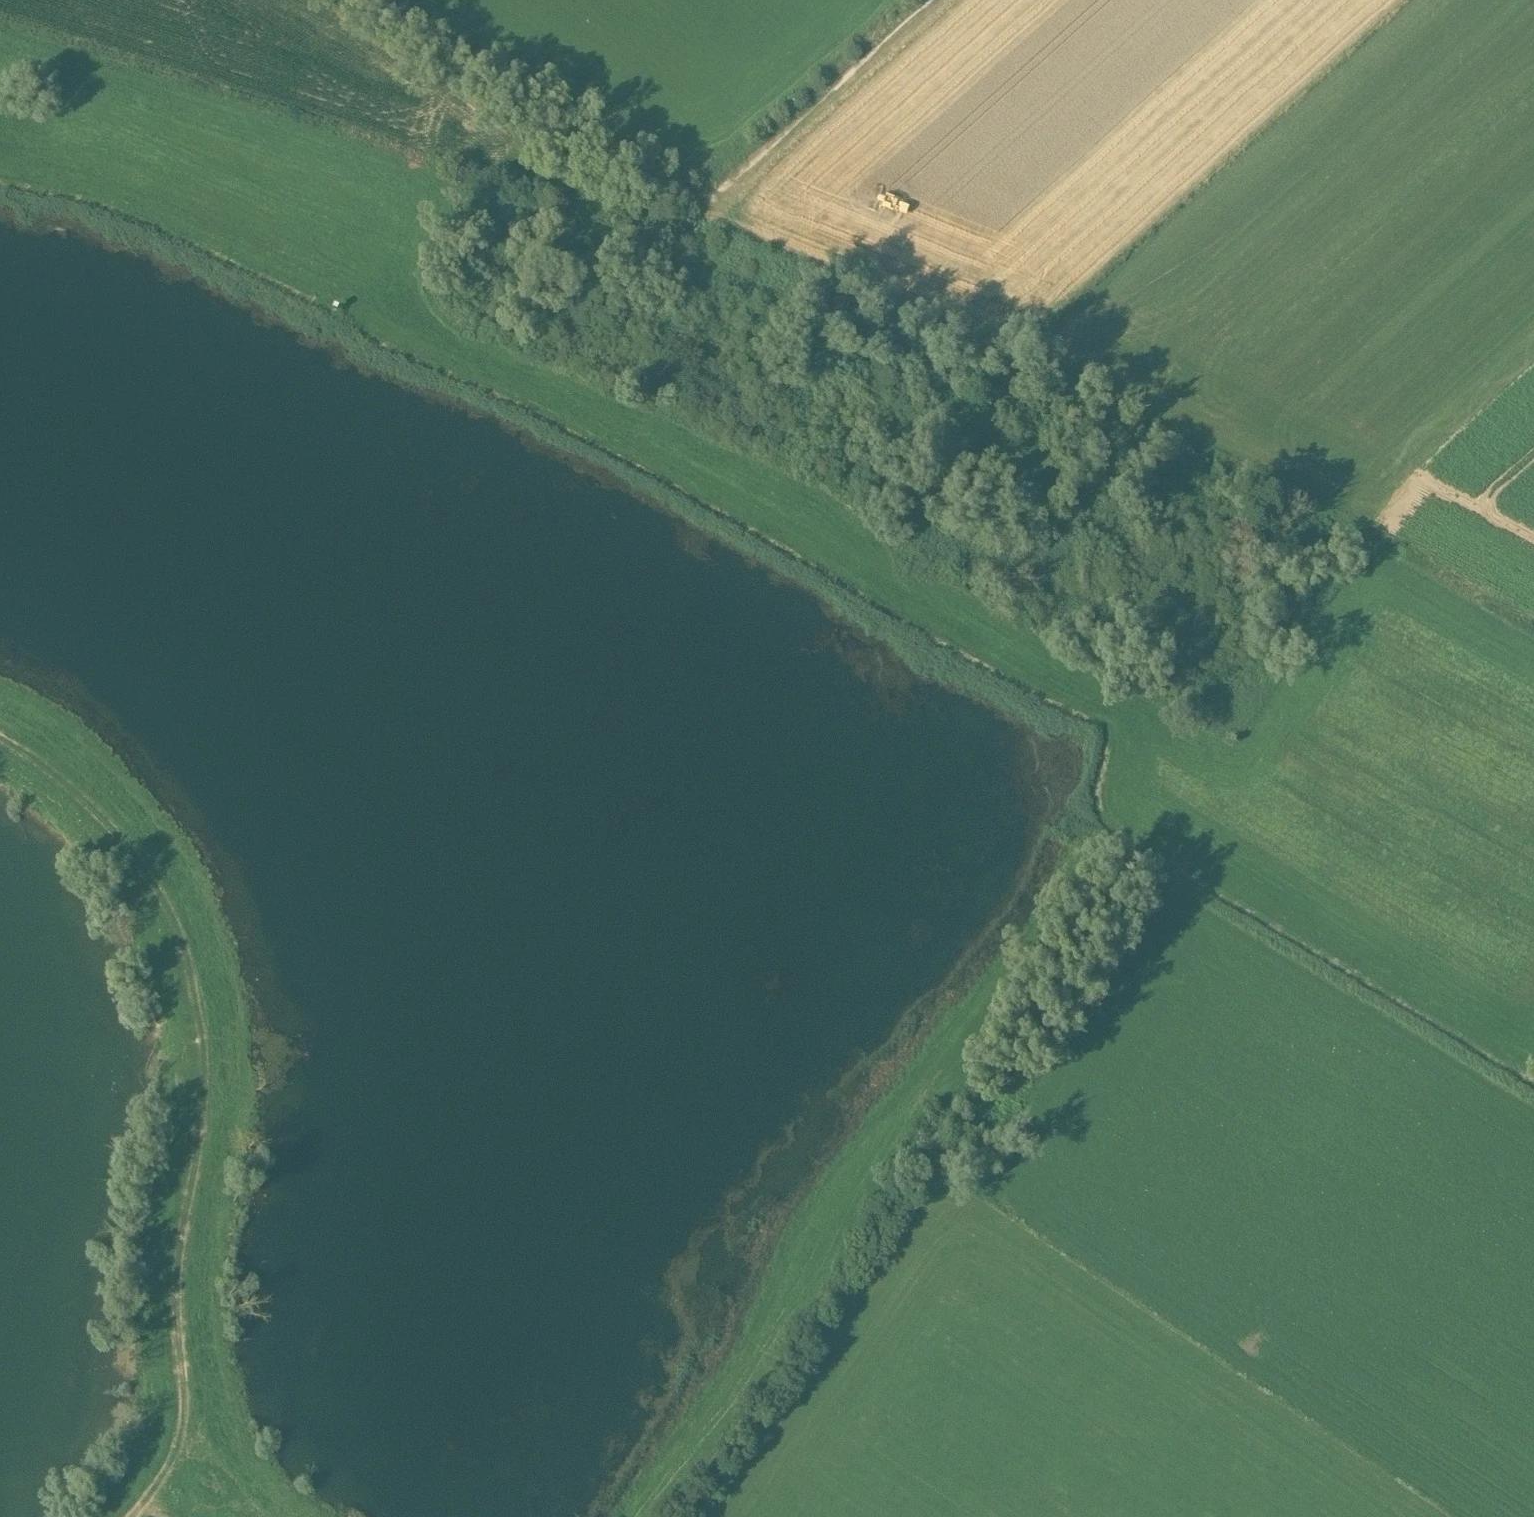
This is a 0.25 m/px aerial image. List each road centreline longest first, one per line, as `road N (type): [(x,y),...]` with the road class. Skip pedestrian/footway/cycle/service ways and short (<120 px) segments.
road 1 (track): [(133,1516),(161,1479),(182,1428),(181,1267),(202,1105),(192,990),(168,913),(128,846),(67,784),(0,737)]
road 2 (track): [(941,0),(732,191),(693,195)]

